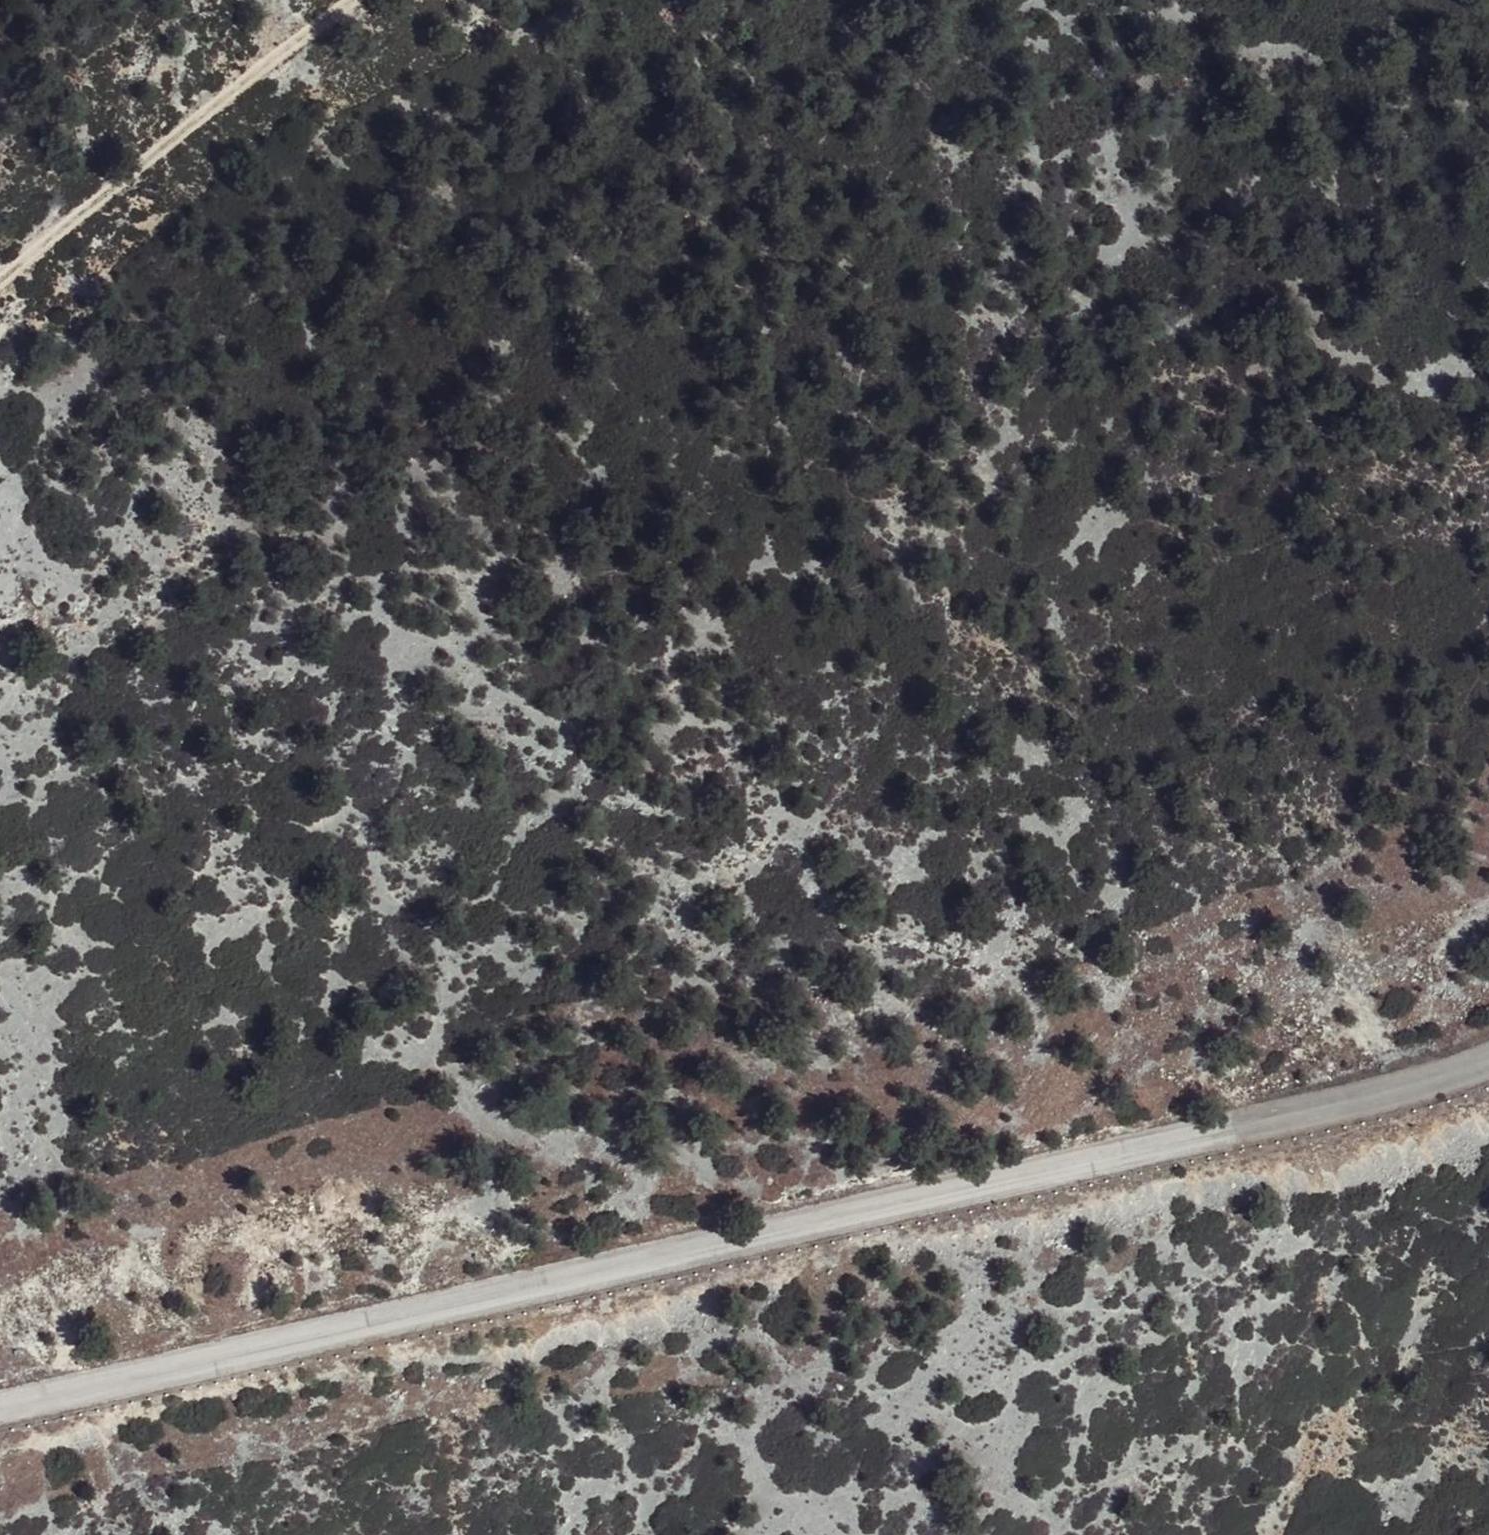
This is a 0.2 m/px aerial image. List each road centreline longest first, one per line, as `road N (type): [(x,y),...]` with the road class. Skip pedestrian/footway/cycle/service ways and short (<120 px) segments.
road 1 (unclassified): [(1488,1063),(0,1407)]
road 2 (track): [(0,285),(358,0)]

